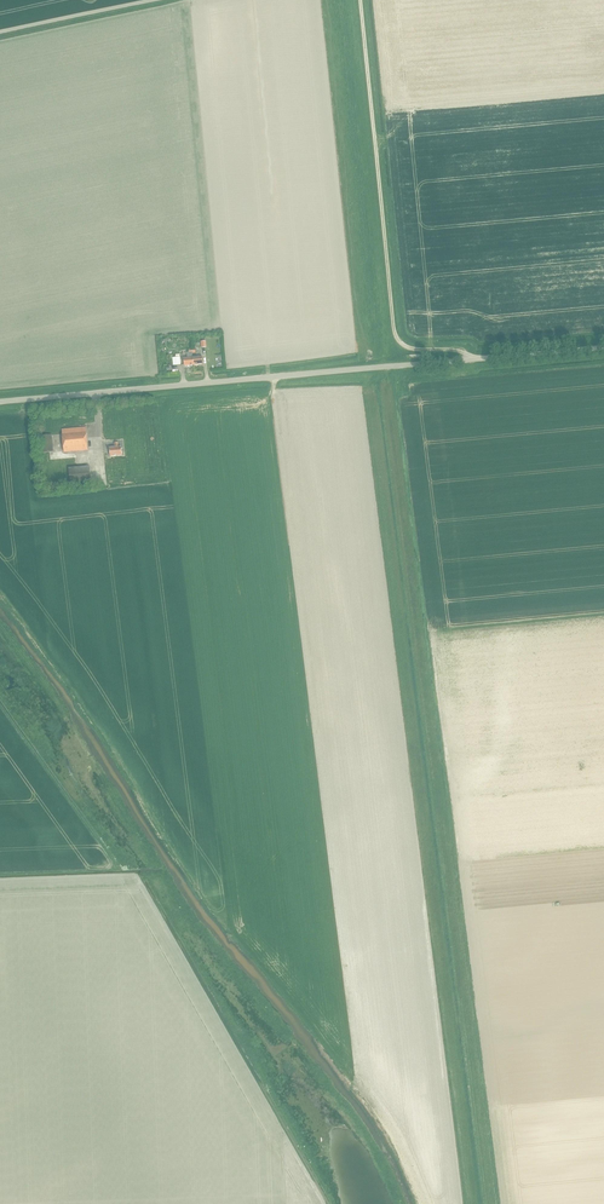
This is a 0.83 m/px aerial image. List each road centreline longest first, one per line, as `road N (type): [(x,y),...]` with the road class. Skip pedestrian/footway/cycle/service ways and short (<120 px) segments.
road 1 (unclassified): [(0,402),(470,360)]
road 2 (unclassified): [(470,360),(459,351),(412,350),(394,334),(359,0)]
road 3 (unclassified): [(470,360),(603,347)]

